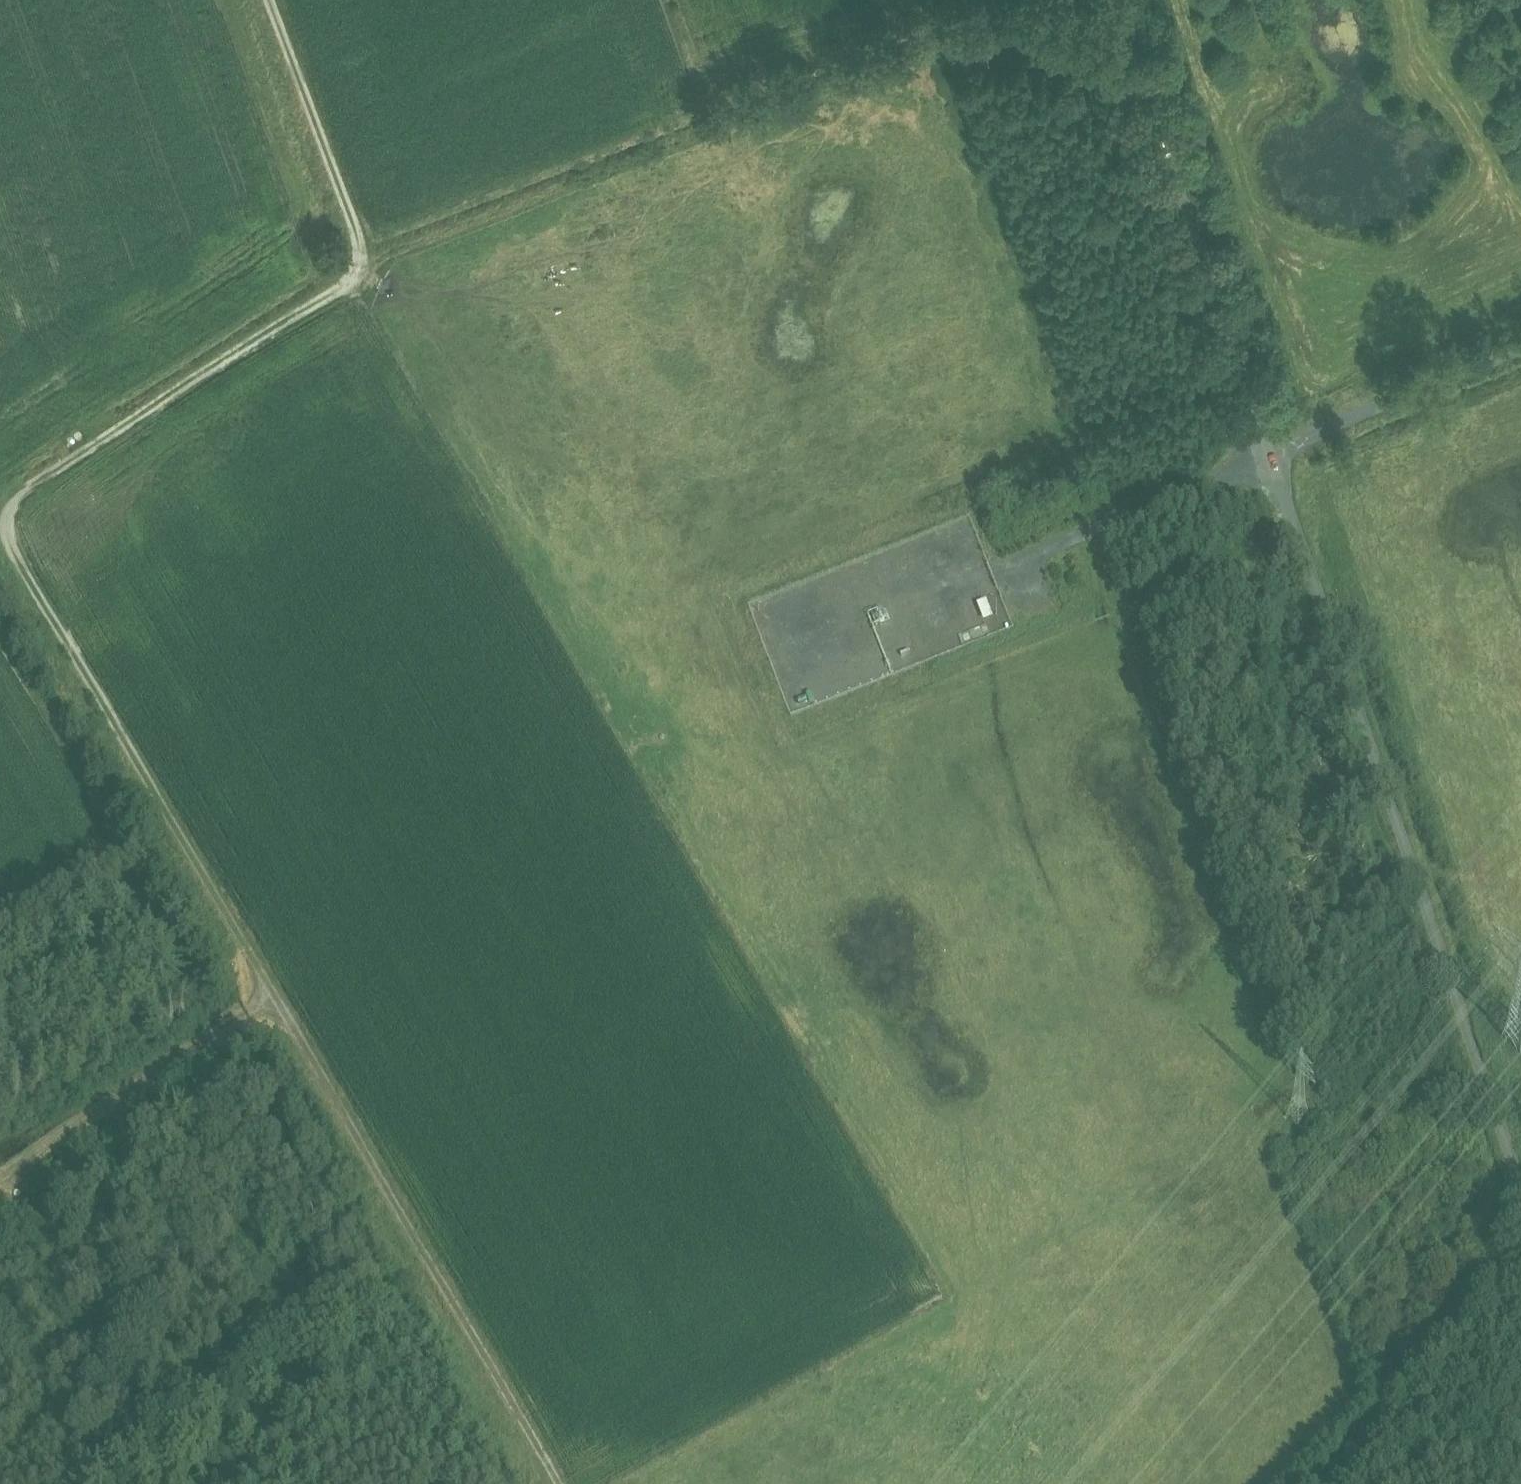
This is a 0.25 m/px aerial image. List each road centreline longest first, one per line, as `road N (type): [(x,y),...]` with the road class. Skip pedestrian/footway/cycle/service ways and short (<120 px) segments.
road 1 (unclassified): [(1520,1093),(1120,0)]
road 2 (track): [(1283,444),(1520,346)]

